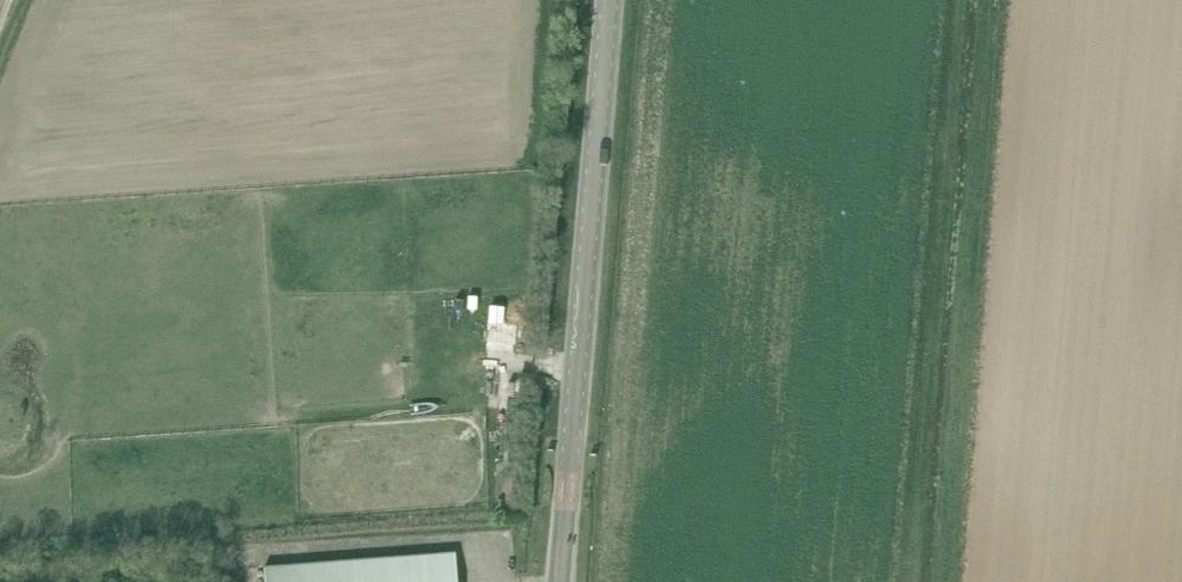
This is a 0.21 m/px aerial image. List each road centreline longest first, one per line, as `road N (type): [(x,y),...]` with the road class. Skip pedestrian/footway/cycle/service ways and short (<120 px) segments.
road 1 (tertiary): [(560,581),(609,0)]

